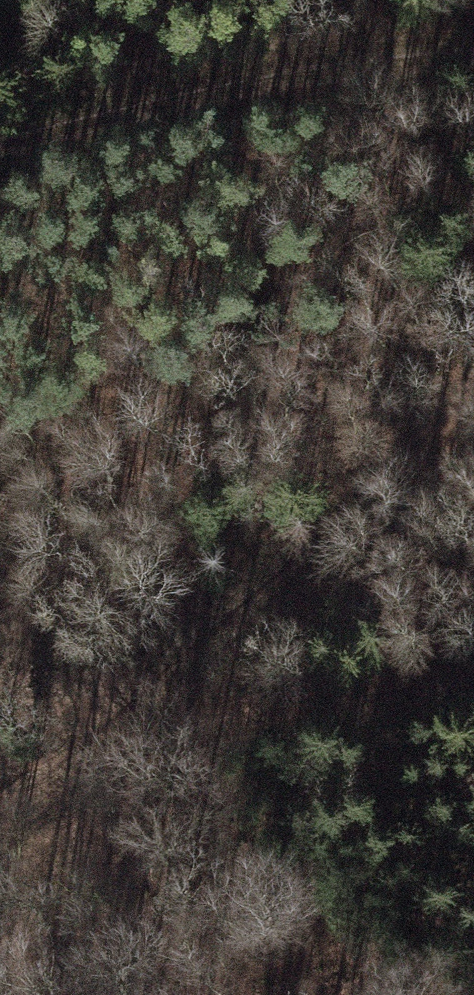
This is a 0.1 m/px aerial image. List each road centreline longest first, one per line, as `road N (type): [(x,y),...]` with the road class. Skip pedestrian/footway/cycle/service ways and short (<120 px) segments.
road 1 (track): [(0,829),(473,398)]
road 2 (track): [(0,135),(316,58),(473,38)]
road 3 (track): [(473,674),(116,723)]

